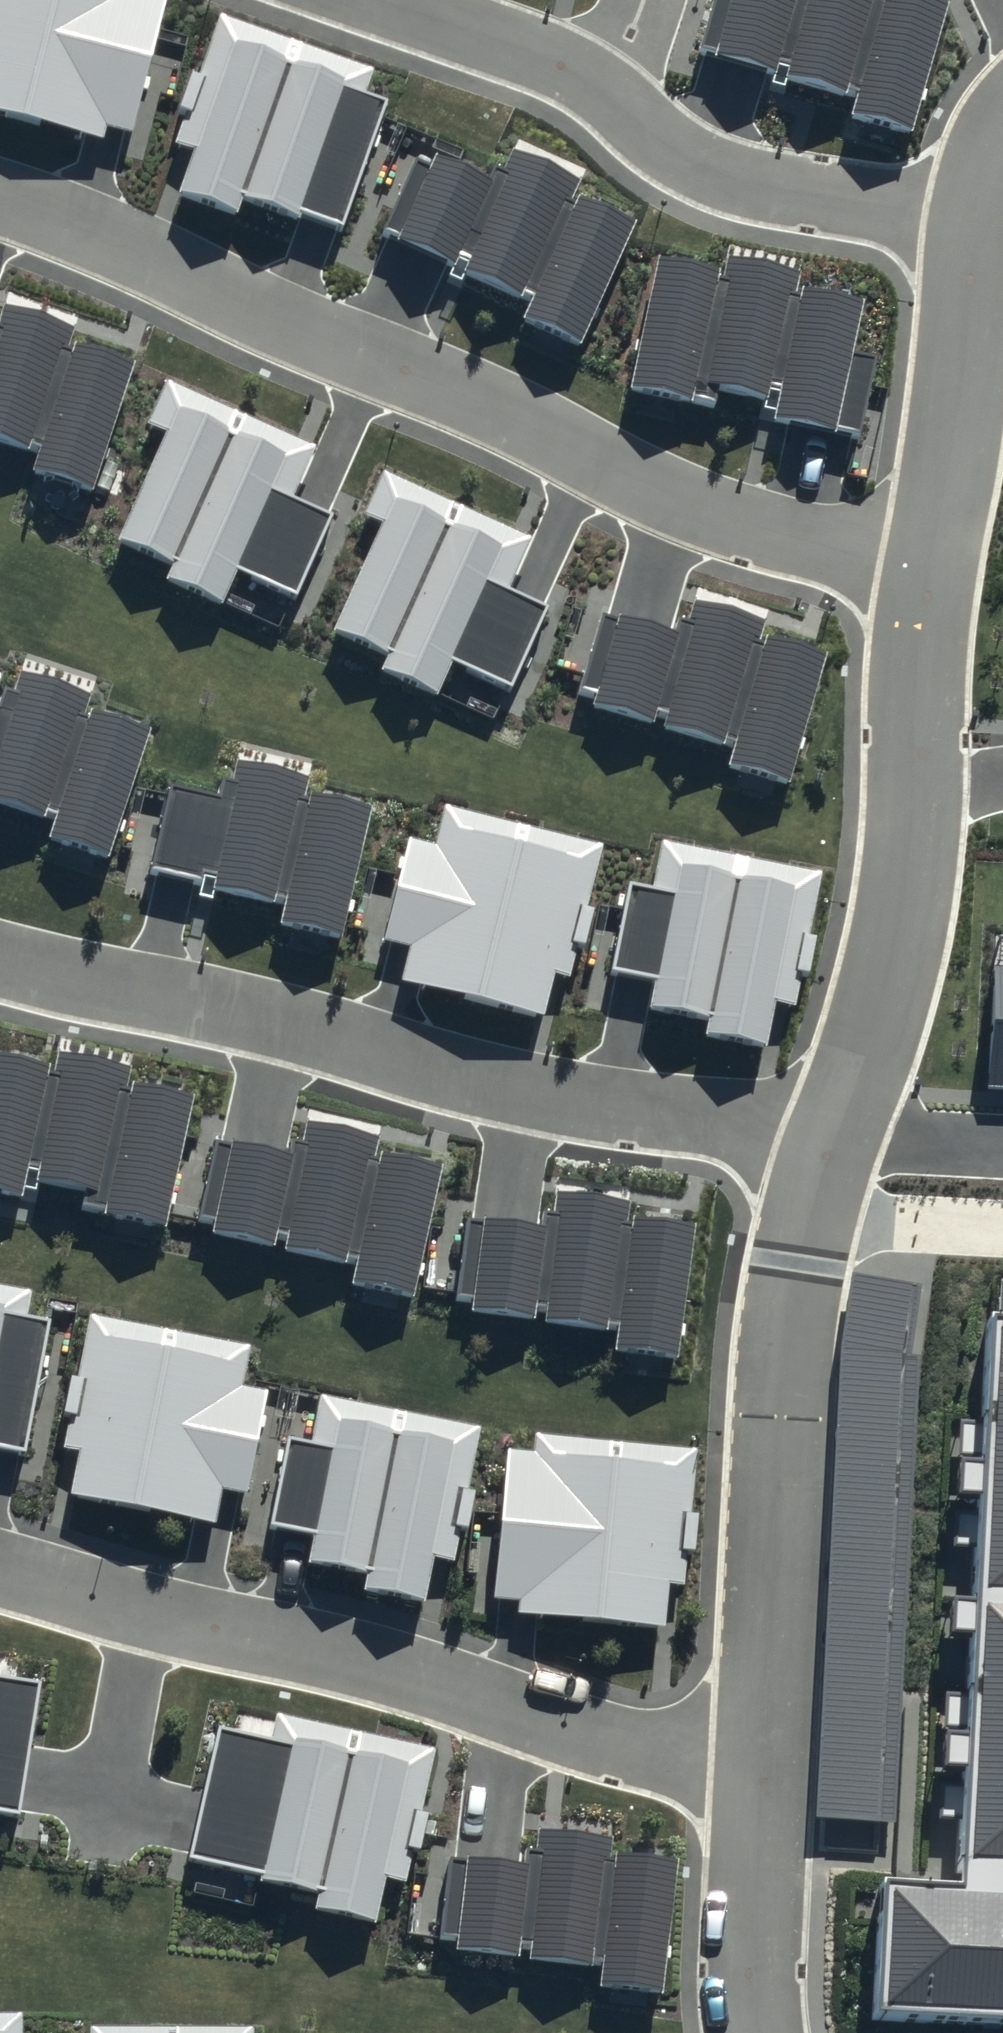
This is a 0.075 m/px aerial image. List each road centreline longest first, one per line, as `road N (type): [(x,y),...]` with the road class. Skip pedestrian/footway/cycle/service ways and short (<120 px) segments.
road 1 (residential): [(925,568),(796,539),(645,489),(518,416),(0,197)]
road 2 (residential): [(819,1154),(681,1116),(489,1084),(309,1028),(0,965)]
road 3 (residential): [(752,1782),(380,1665),(0,1564)]
road 4 (residential): [(973,235),(714,176),(589,85),(531,56),(369,0)]
road 5 (residential): [(752,1782),(785,1298),(819,1154)]
road 6 (residential): [(819,1154),(870,1022),(891,939),(925,568)]
road 7 (residential): [(925,568),(973,235)]
road 8 (residential): [(750,2032),(745,1956),(752,1782)]

